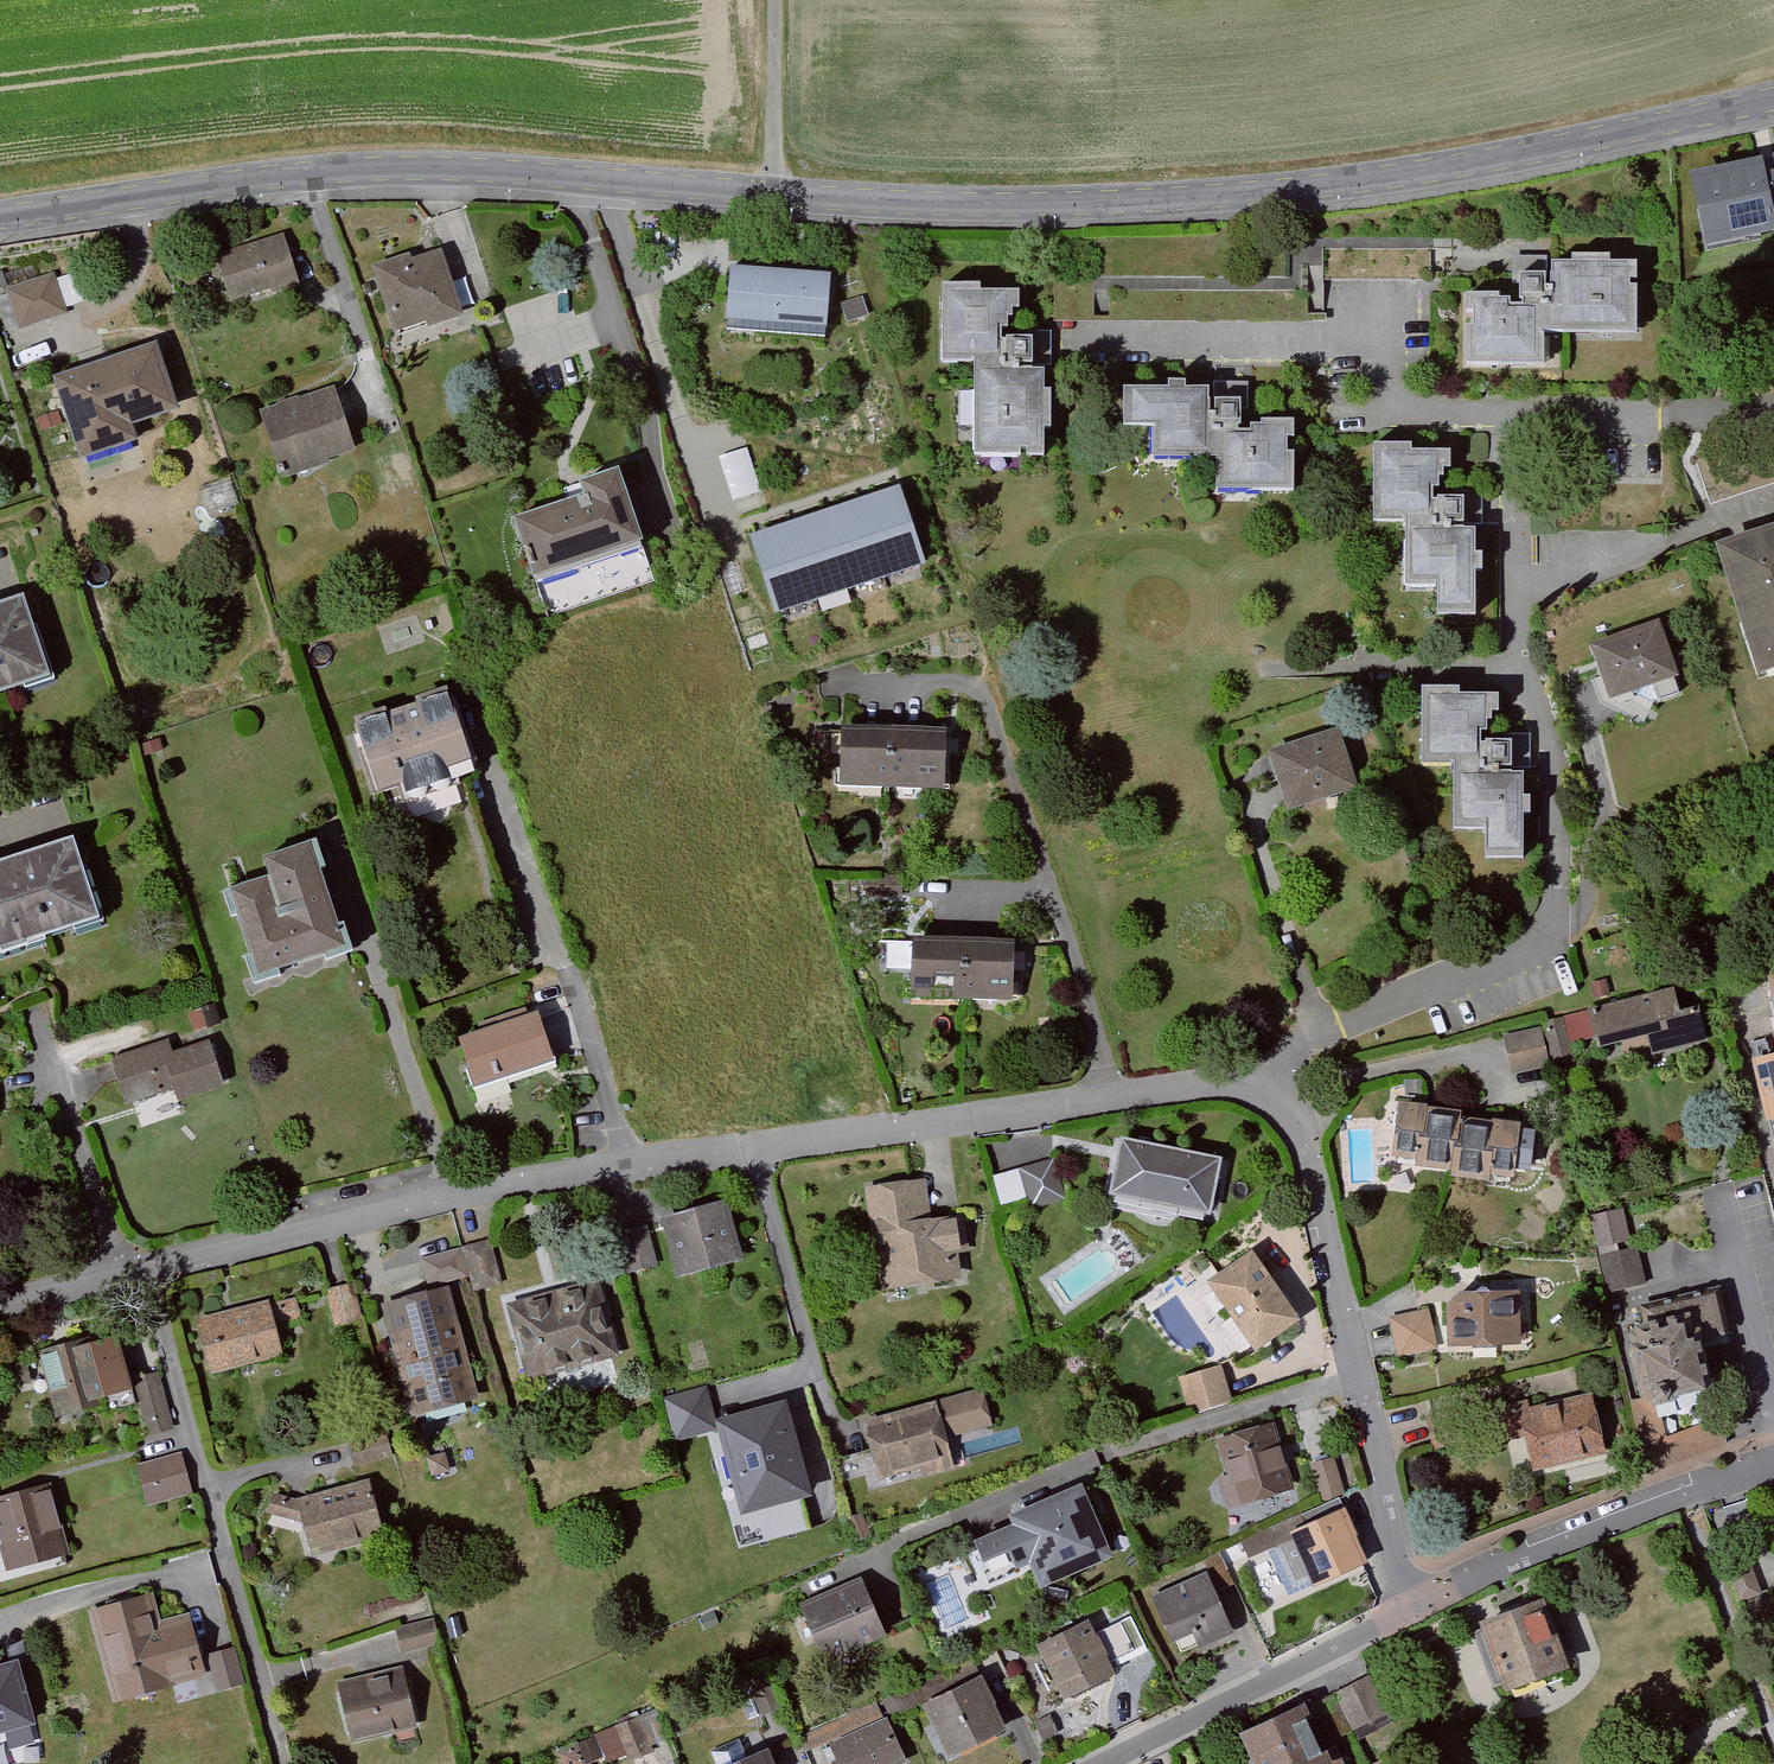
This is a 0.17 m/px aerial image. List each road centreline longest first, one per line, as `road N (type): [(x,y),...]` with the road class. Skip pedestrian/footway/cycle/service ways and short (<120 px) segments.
road 1 (residential): [(1773,102),(1535,155),(1318,187),(1104,206),(914,205),(371,166),(0,217)]
road 2 (residential): [(120,1281),(451,1197),(630,1168),(1216,1088),(1271,1106)]
road 3 (residential): [(1510,416),(1523,674),(1556,775),(1551,943),(1318,1029),(1271,1106)]
road 4 (residential): [(1271,1106),(1301,1145),(1381,1443),(1405,1611)]
road 5 (residential): [(284,1763),(156,1300),(120,1281)]
road 6 (residential): [(1510,416),(1399,413),(1352,349),(1084,346)]
road 7 (residential): [(1773,1467),(1542,1545),(1405,1611)]
road 8 (residential): [(1405,1611),(1106,1763)]
road 9 (residential): [(1773,407),(1722,416),(1510,416)]
road 10 (residential): [(0,1309),(120,1281)]

